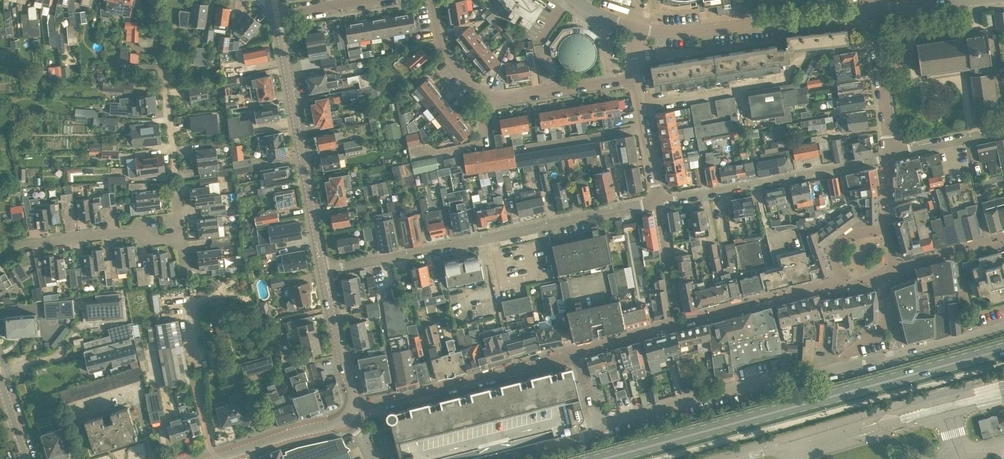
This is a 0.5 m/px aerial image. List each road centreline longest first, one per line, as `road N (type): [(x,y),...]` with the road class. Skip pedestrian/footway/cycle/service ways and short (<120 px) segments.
road 1 (residential): [(597,423),(1003,326)]
road 2 (primary): [(601,458),(1003,349)]
road 3 (residential): [(323,270),(658,201)]
road 4 (residential): [(597,423),(580,366),(564,356),(353,409)]
road 5 (residential): [(637,77),(488,96),(440,44),(432,0)]
road 6 (residential): [(323,270),(277,16)]
road 7 (residential): [(870,12),(677,32),(635,29)]
road 8 (residential): [(888,156),(658,201)]
road 9 (residential): [(0,252),(131,230),(148,242),(181,238)]
road 10 (residential): [(174,176),(152,0)]
road 11 (residential): [(212,458),(189,303)]
road 12 (residential): [(888,156),(870,12)]
road 13 (residential): [(353,409),(323,270)]
road 14 (residential): [(658,201),(637,77)]
road 15 (residential): [(232,454),(347,419)]

